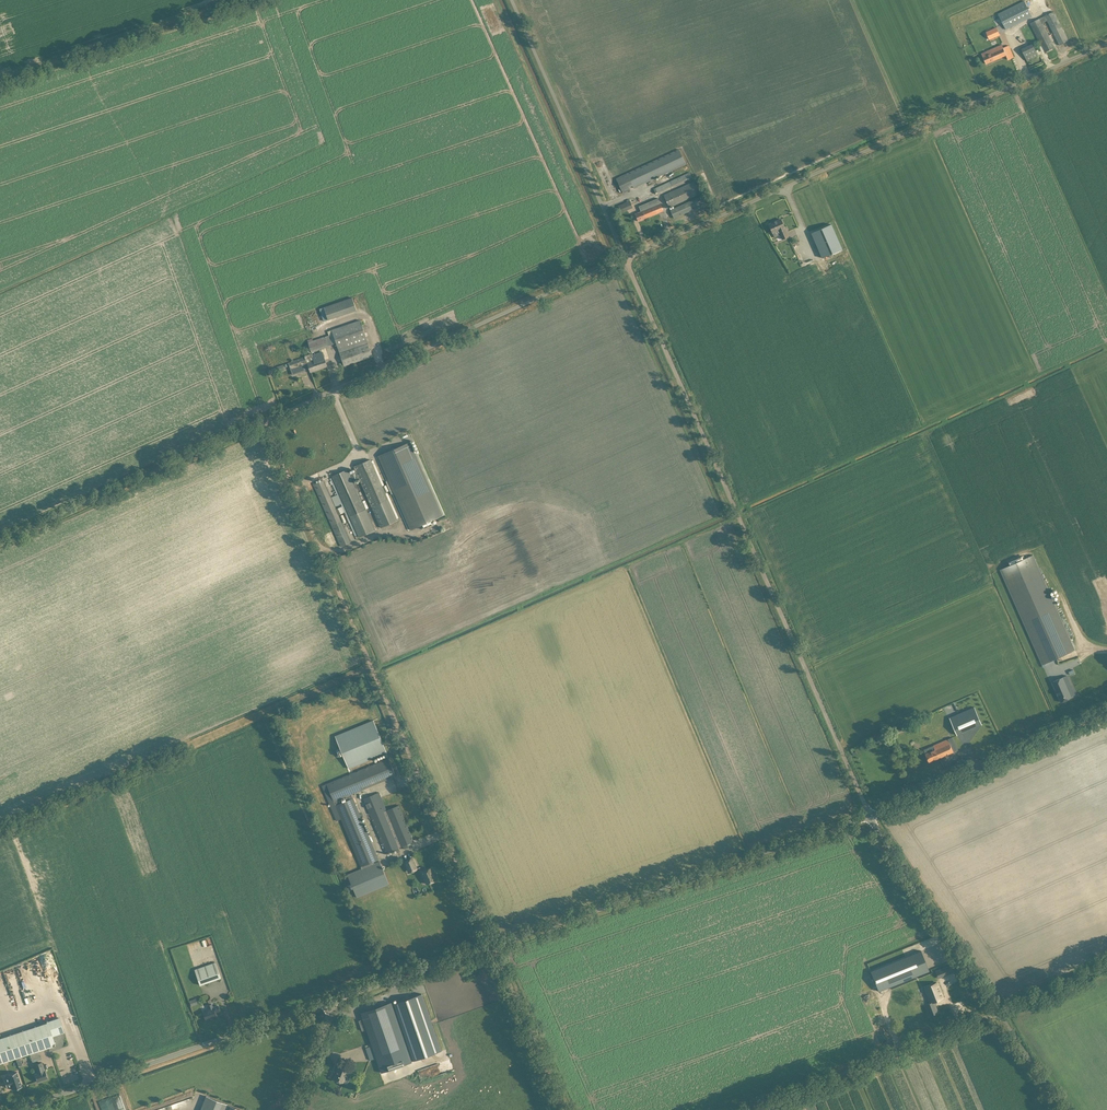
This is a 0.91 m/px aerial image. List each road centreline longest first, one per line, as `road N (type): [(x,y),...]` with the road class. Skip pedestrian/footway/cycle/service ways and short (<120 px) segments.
road 1 (track): [(870,817),(624,259)]
road 2 (unclassified): [(624,259),(1106,44)]
road 3 (unclassified): [(0,830),(371,667)]
road 4 (unclassified): [(490,944),(870,817)]
road 5 (unclassified): [(265,421),(624,259)]
road 6 (unclassified): [(11,1109),(334,1000)]
road 7 (unclassified): [(490,944),(371,667)]
road 8 (unclassified): [(0,540),(265,421)]
road 9 (unclassified): [(624,259),(511,0)]
road 10 (unclassified): [(371,667),(265,421)]
road 11 (unclassified): [(750,1109),(998,1013)]
road 12 (unclassified): [(870,817),(1106,712)]
road 13 (track): [(239,0),(0,80)]
road 14 (unclassified): [(998,1013),(870,817)]
road 15 (track): [(565,1109),(490,944)]
road 16 (unclassified): [(334,1000),(490,944)]

